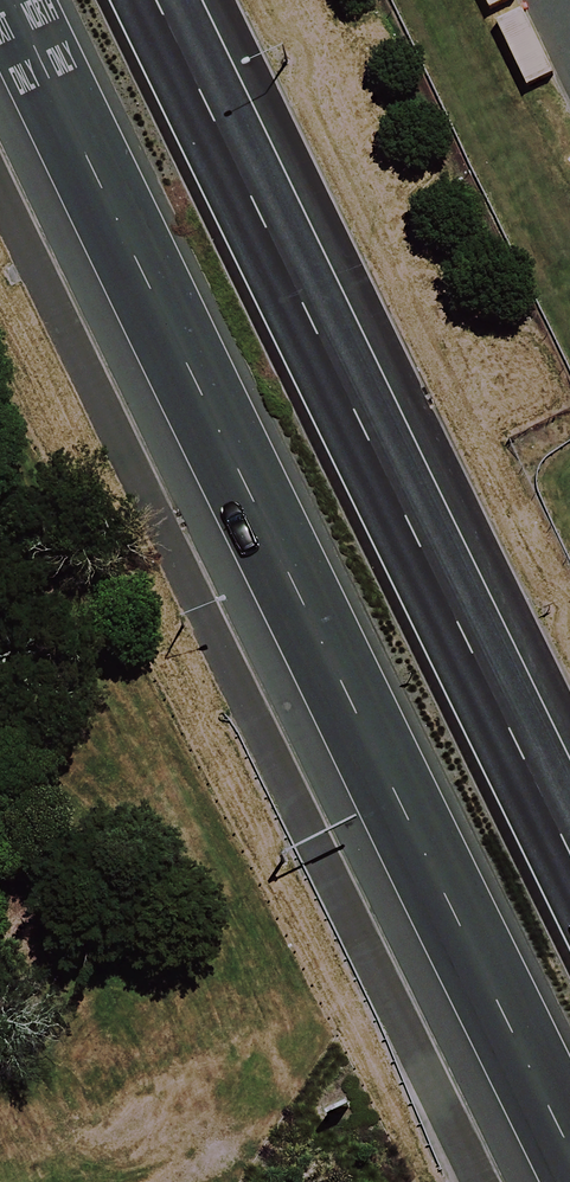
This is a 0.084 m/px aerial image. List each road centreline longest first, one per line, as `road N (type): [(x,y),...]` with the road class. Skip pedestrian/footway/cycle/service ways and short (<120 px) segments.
road 1 (trunk): [(569,1146),(12,0)]
road 2 (trunk): [(156,0),(569,850)]

